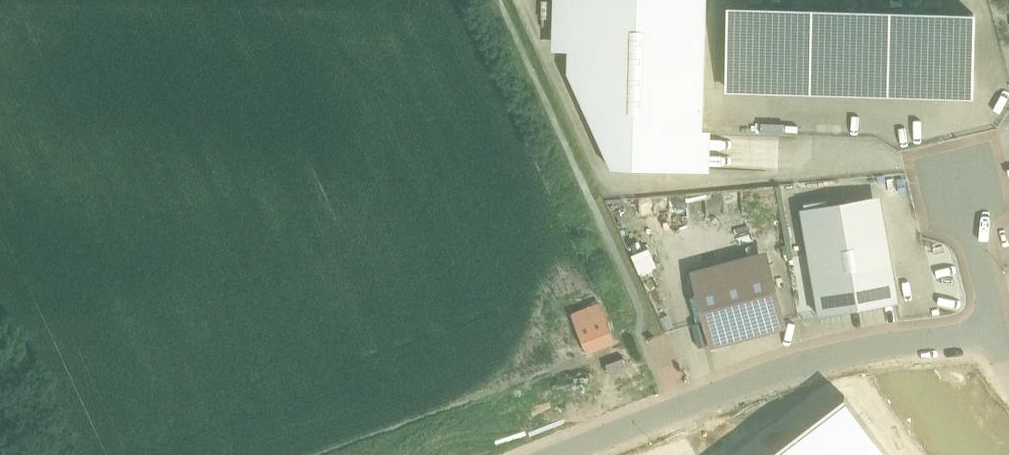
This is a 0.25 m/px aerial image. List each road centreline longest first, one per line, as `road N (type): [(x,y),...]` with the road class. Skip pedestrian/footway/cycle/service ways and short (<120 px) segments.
road 1 (residential): [(557,454),(815,359),(957,340),(986,325),(992,295),(961,182)]

